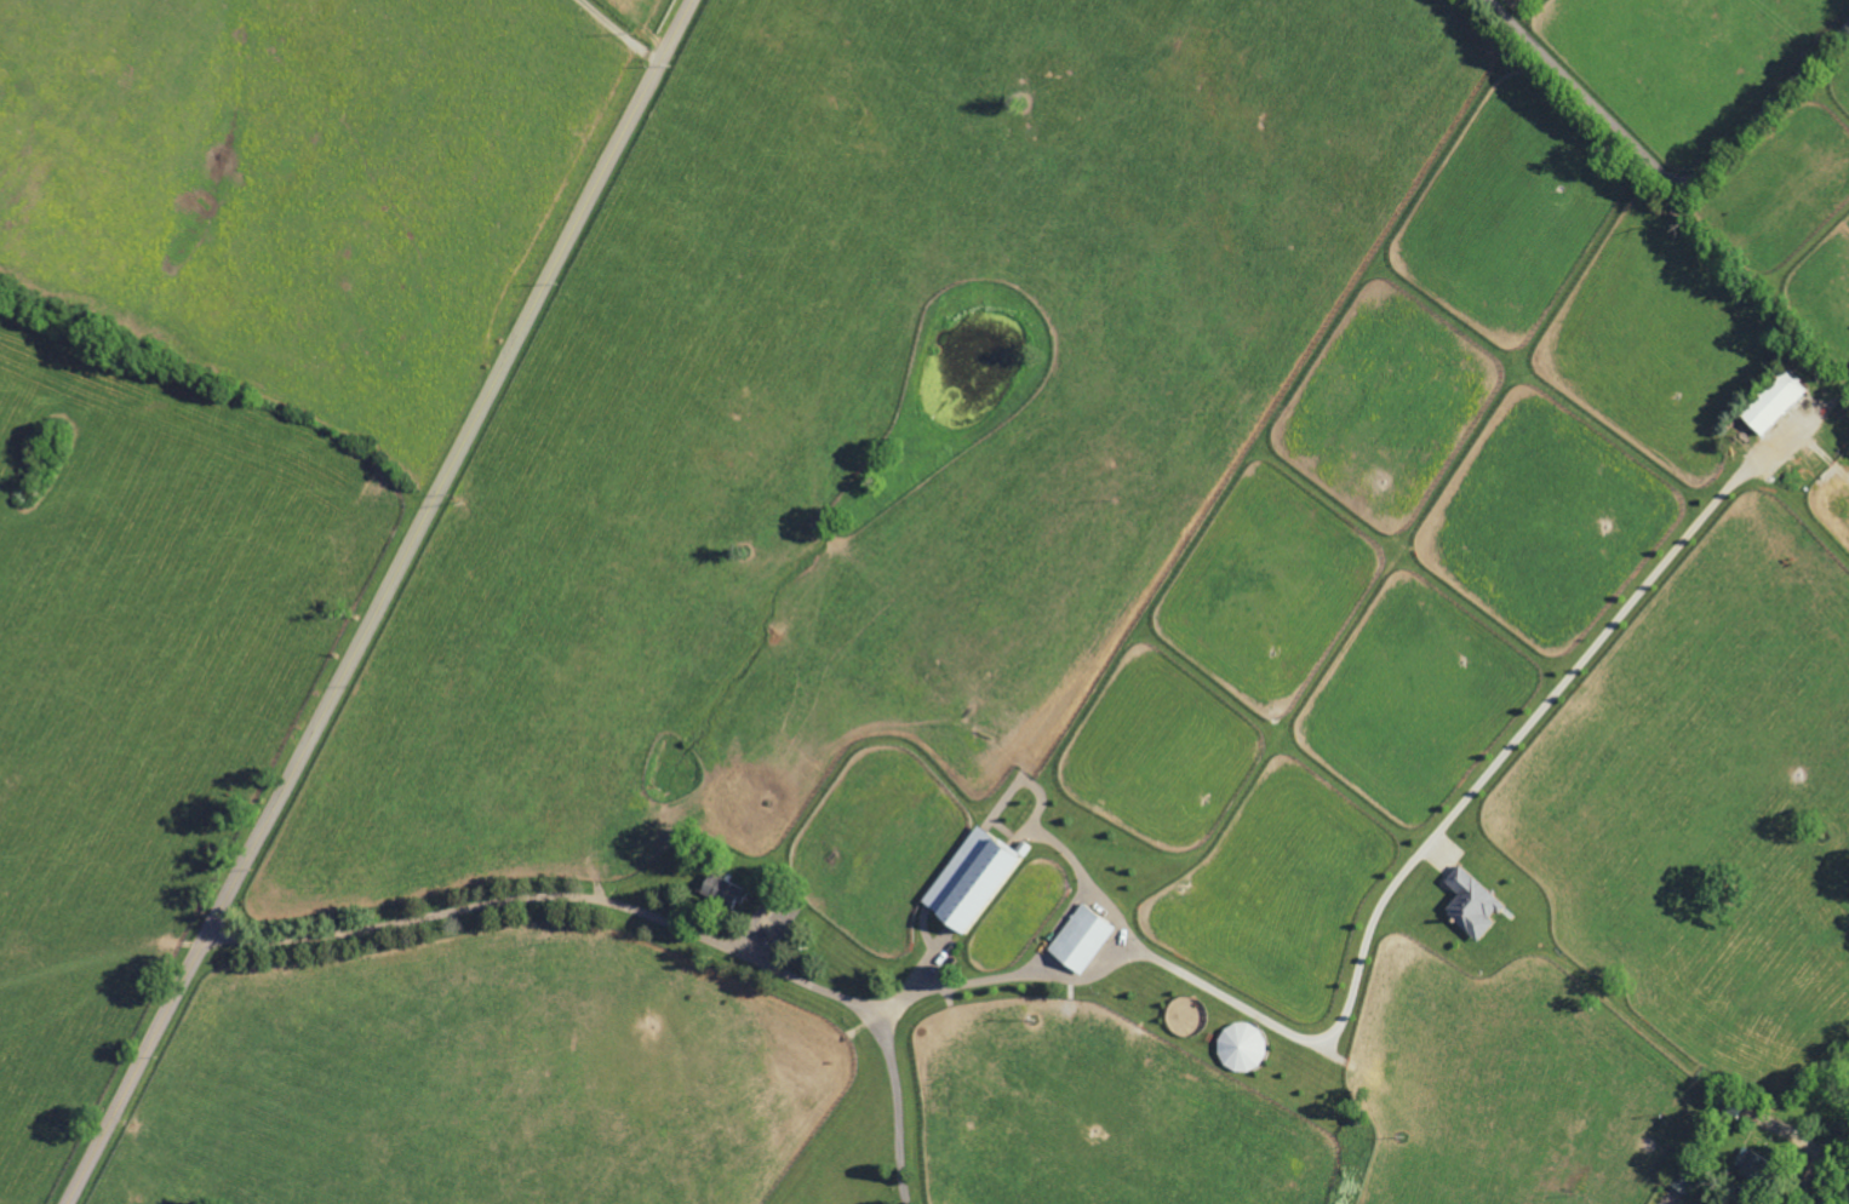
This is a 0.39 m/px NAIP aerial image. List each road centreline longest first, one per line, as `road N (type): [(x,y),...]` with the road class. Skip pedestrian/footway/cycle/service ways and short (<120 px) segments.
road 1 (residential): [(74,1203),(700,0)]

